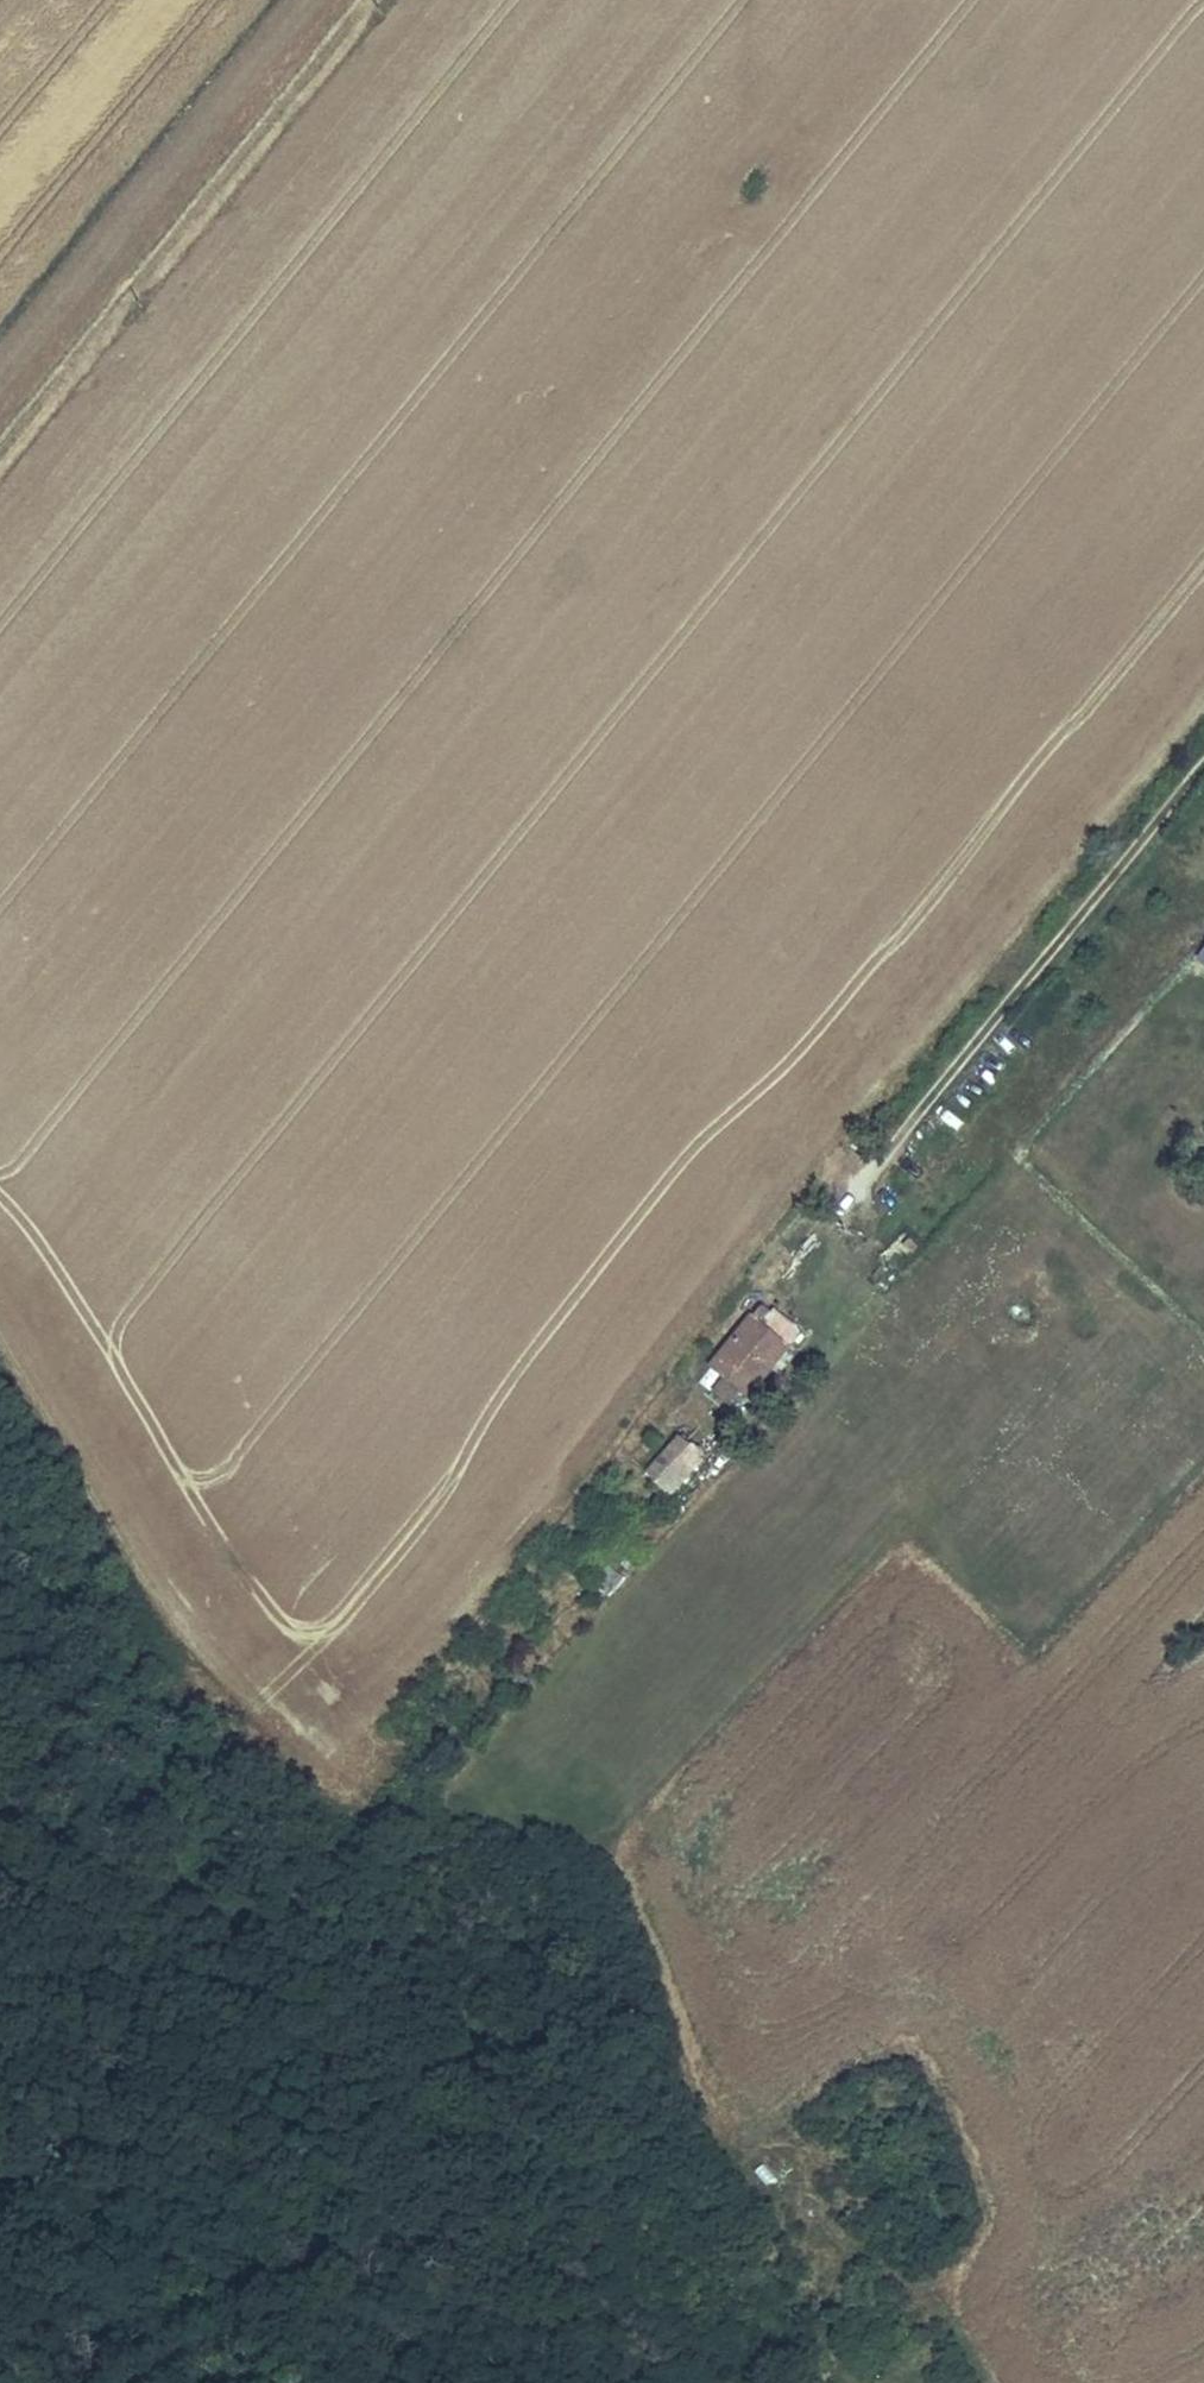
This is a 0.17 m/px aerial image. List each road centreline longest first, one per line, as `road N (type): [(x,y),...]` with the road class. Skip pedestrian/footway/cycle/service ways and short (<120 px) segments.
road 1 (track): [(1203,761),(823,1236)]
road 2 (track): [(0,451),(372,0)]

